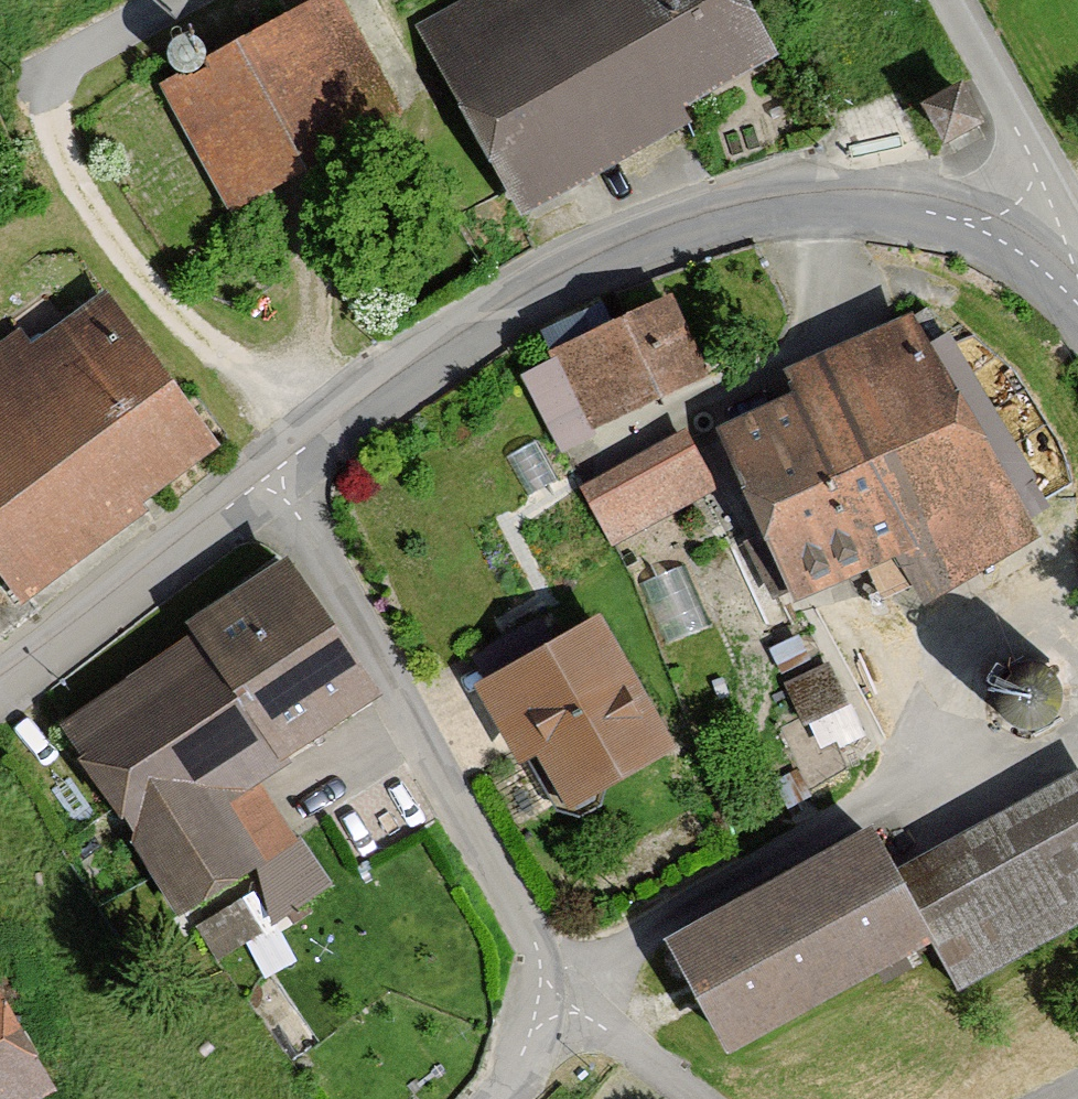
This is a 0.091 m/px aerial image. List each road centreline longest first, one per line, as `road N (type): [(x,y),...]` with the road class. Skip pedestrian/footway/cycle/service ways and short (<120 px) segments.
road 1 (residential): [(1035,237),(915,210),(809,202),(715,215),(613,246),(519,290),(273,467)]
road 2 (residential): [(273,467),(562,996)]
road 3 (residential): [(273,467),(0,684)]
road 4 (residential): [(1035,237),(1037,181),(1006,103),(949,0)]
road 5 (residential): [(562,996),(696,1098)]
road 6 (residential): [(493,1098),(562,996)]

